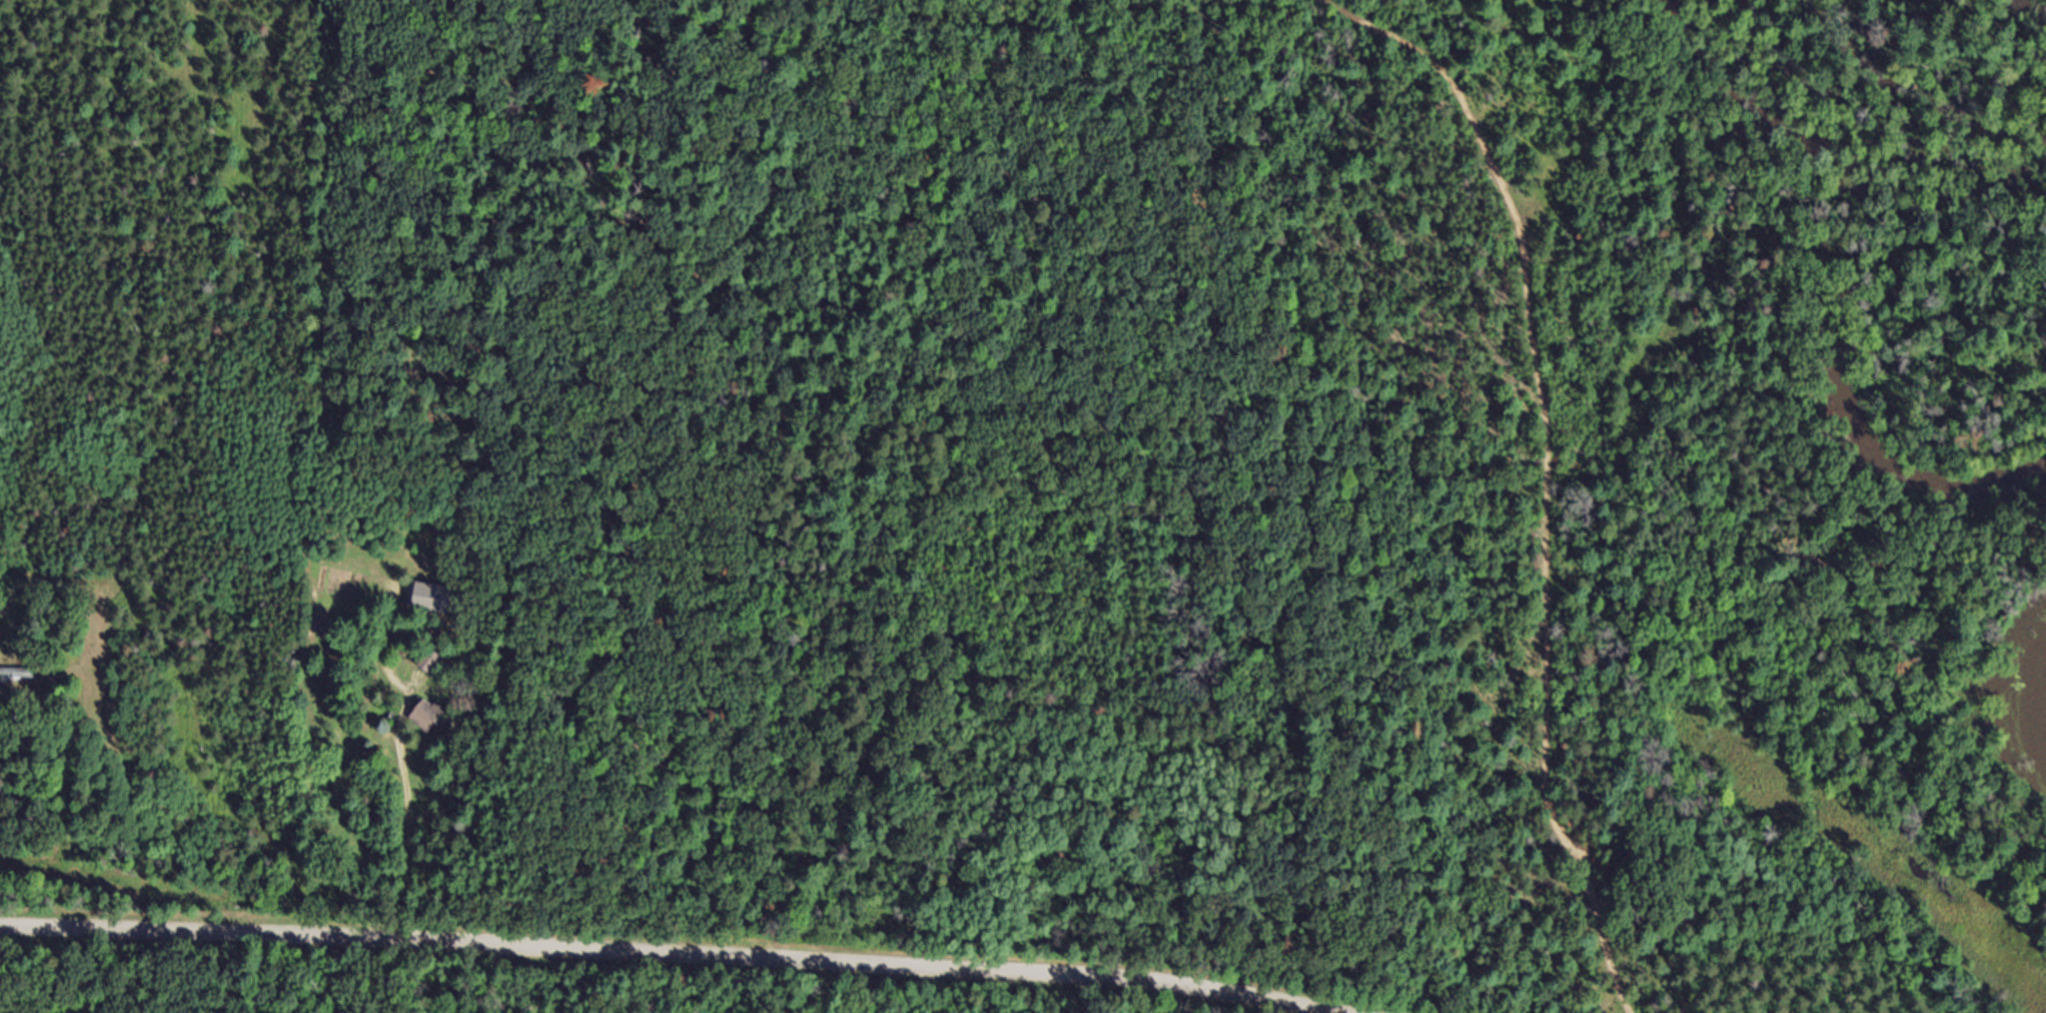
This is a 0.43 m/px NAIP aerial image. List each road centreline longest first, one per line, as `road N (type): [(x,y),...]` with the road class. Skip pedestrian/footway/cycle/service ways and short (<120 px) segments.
road 1 (residential): [(1348,1012),(1092,977),(299,936),(0,929)]

